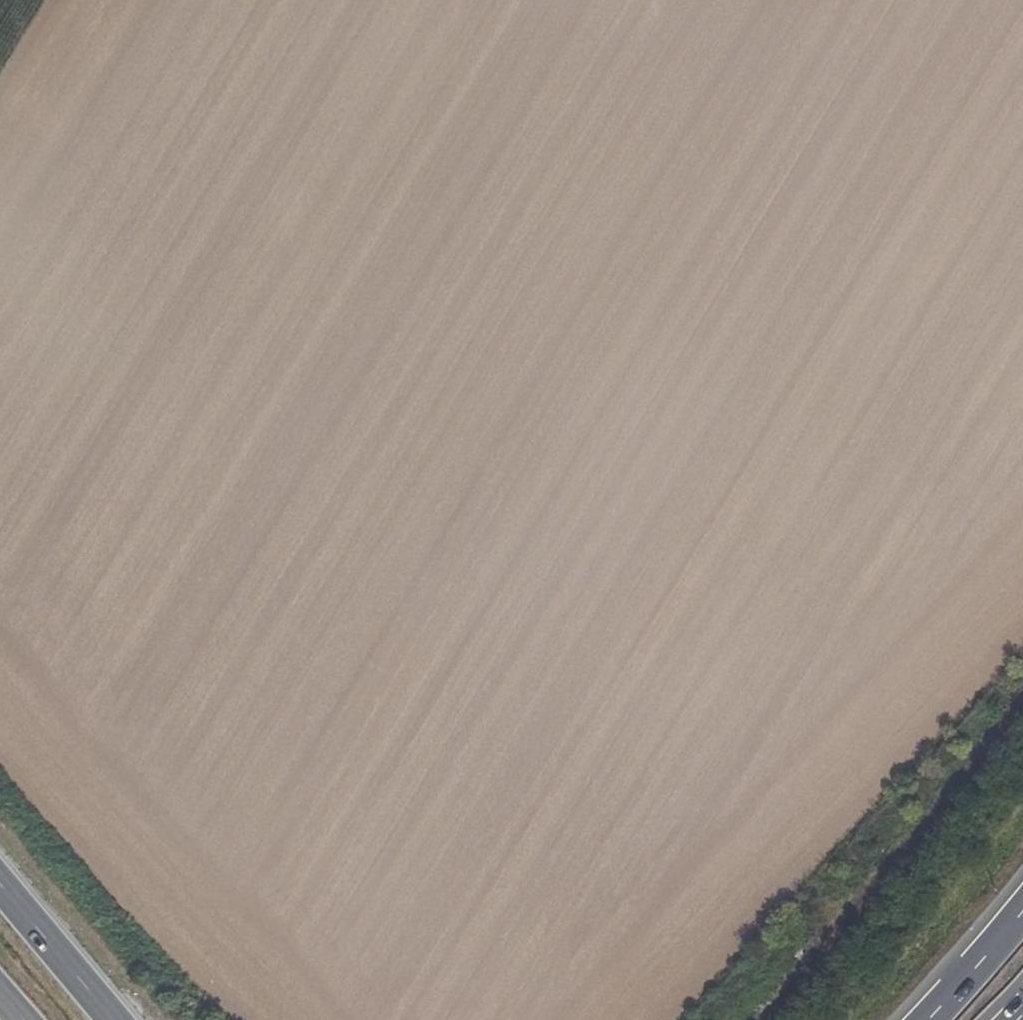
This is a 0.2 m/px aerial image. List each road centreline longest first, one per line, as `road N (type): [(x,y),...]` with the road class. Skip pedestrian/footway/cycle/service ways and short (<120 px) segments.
road 1 (primary): [(111,1019),(0,889)]
road 2 (motorway): [(1022,913),(930,1019)]

